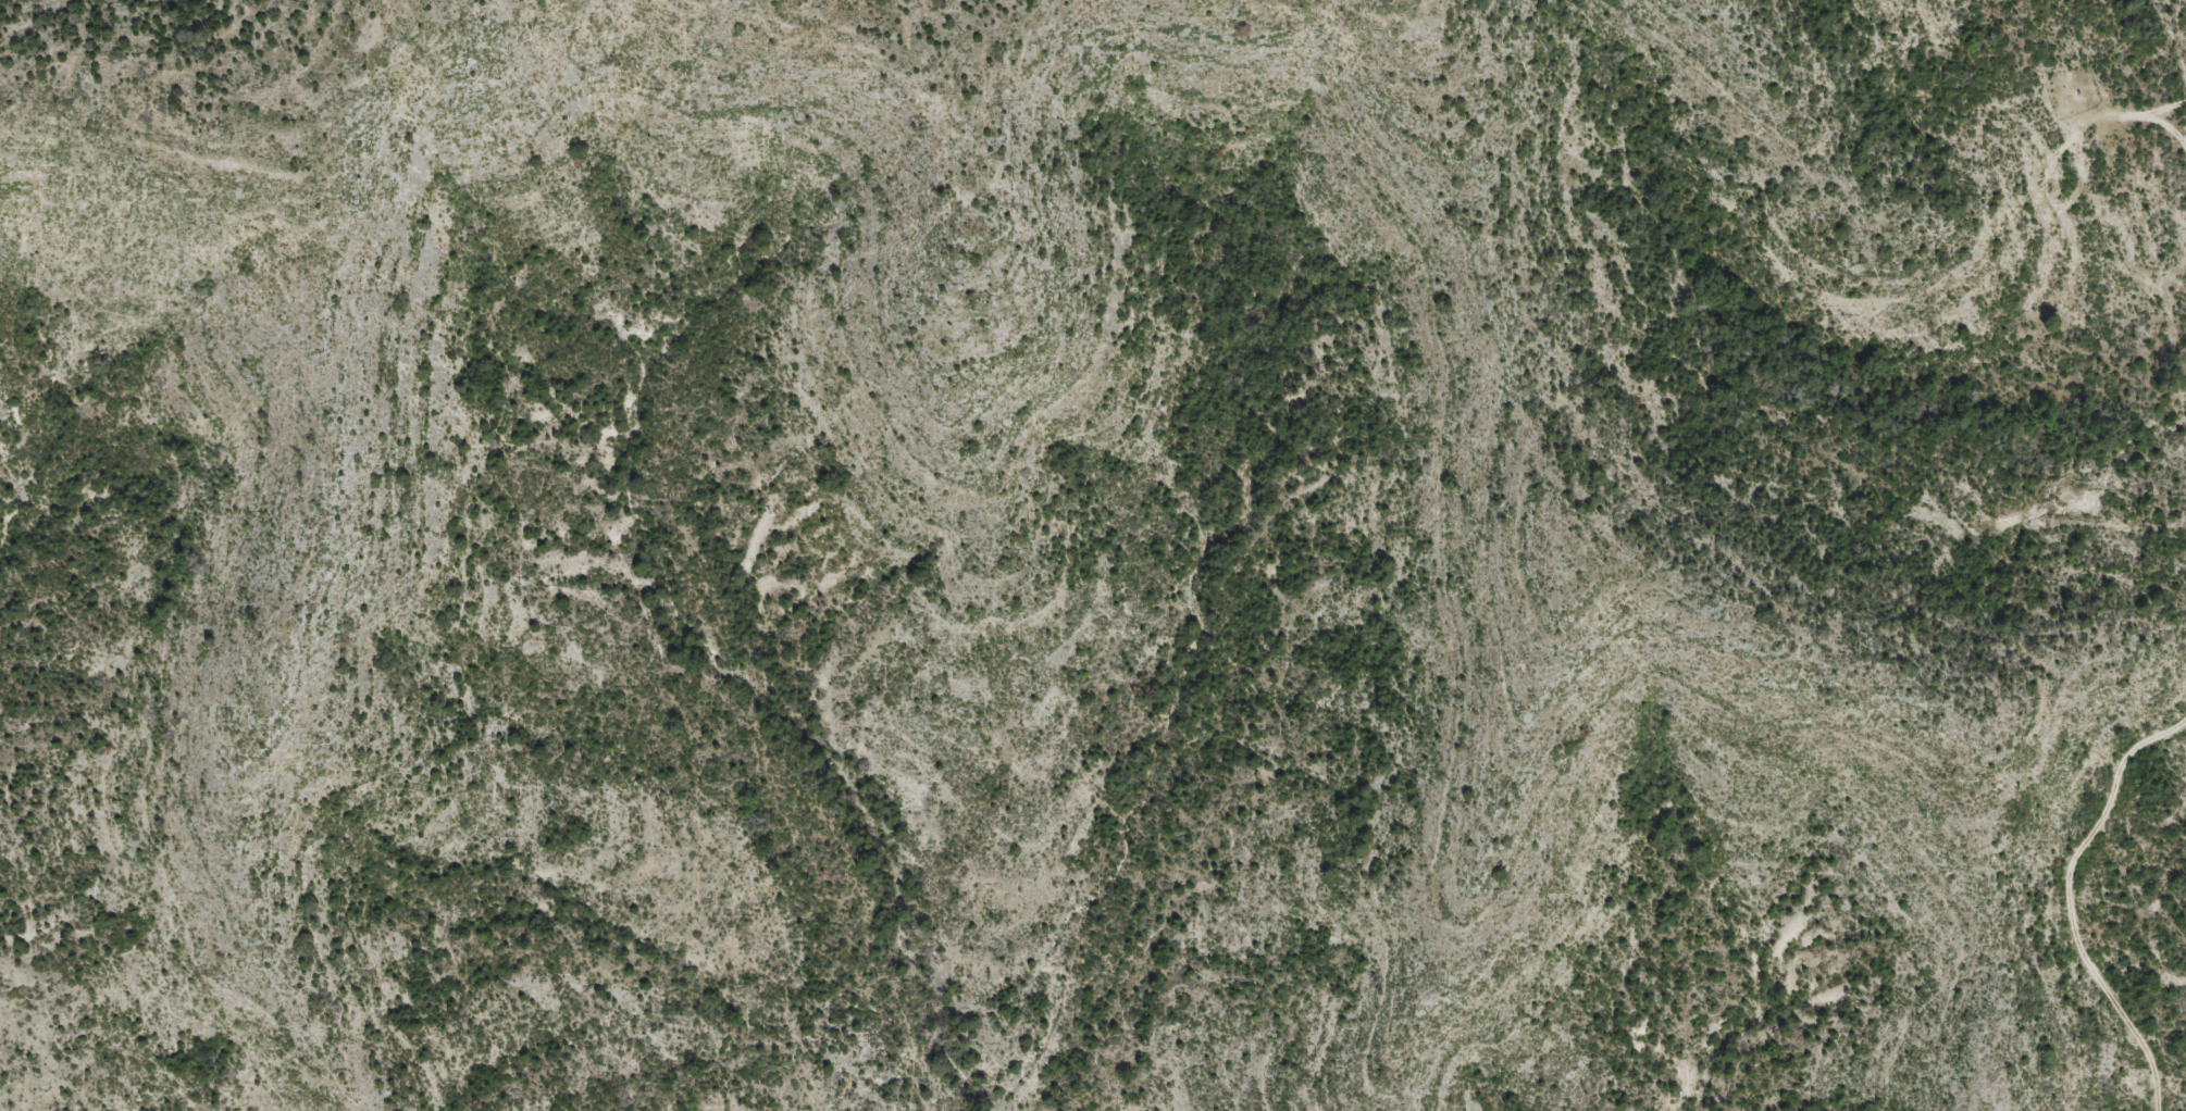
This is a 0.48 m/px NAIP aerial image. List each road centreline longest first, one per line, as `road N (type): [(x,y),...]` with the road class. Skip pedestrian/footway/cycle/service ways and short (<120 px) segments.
road 1 (residential): [(2160,1110),(2146,1053),(2072,921),(2072,878),(2112,812),(2123,776),(2147,747),(2185,727)]

